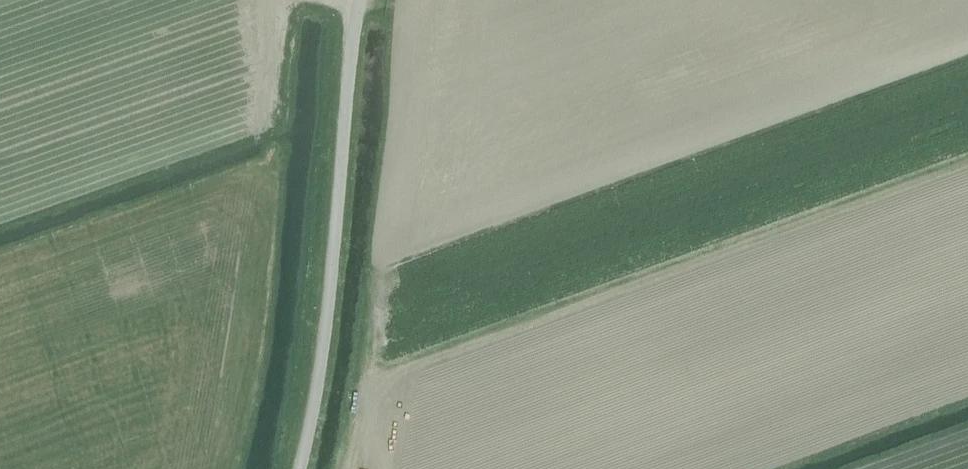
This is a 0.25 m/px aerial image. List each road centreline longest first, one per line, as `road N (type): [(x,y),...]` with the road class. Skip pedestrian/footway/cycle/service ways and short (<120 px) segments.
road 1 (unclassified): [(296,468),(327,342),(362,0)]

